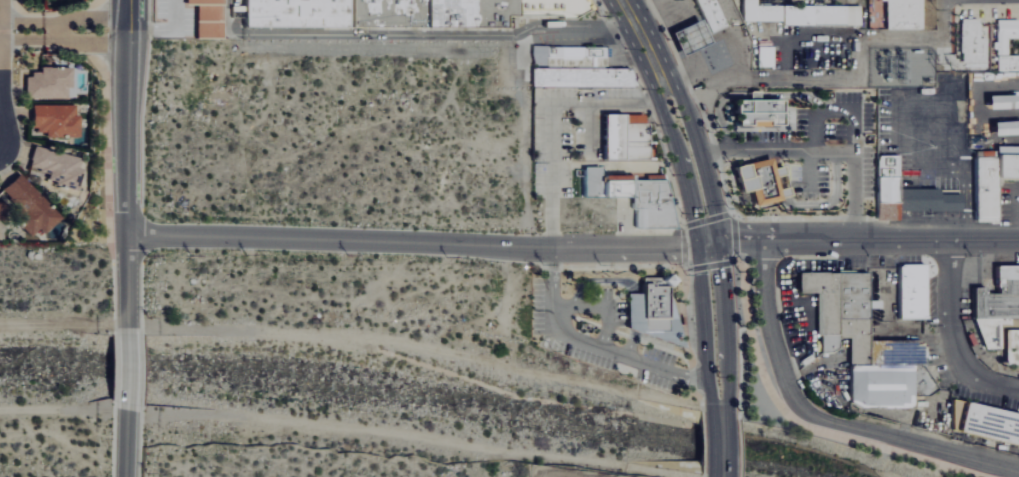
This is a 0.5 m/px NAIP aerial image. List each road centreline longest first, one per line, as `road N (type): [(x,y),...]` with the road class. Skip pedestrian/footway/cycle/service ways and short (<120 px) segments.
road 1 (tertiary): [(127,235),(552,249)]
road 2 (residential): [(765,238),(770,328),(801,412),(826,426),(1018,471)]
road 3 (secondary): [(719,417),(728,352),(716,215),(692,118),(651,57)]
road 4 (tertiary): [(698,249),(765,238),(1018,240)]
road 5 (tertiary): [(127,235),(127,0)]
road 6 (residential): [(948,241),(954,356),(983,381),(1018,390)]
road 7 (secondary): [(698,249),(705,367),(719,417)]
road 8 (residential): [(0,0),(0,153)]
road 9 (tertiary): [(552,249),(698,249)]
road 10 (residential): [(0,21),(127,21)]
road 11 (residential): [(0,40),(127,40)]

